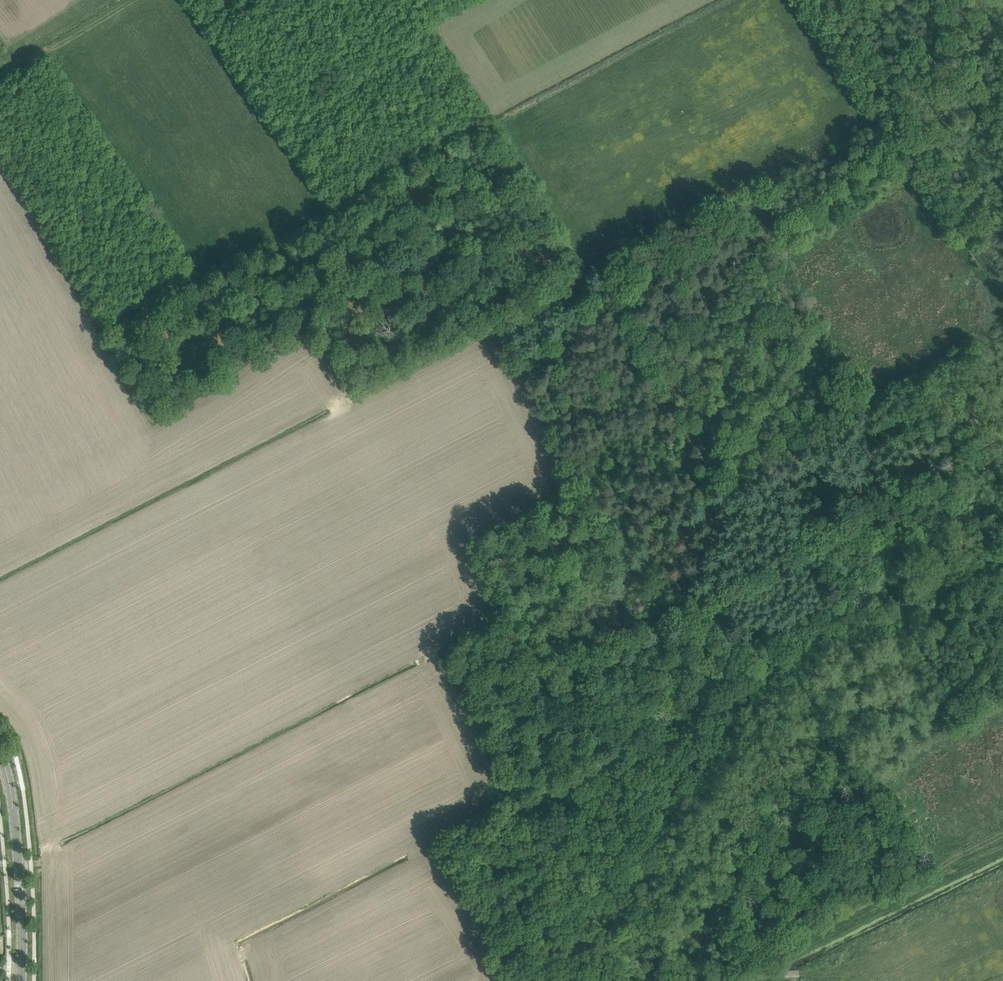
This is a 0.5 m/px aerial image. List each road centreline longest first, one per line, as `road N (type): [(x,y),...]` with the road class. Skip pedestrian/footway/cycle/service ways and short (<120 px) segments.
road 1 (tertiary): [(22,980),(16,833),(0,755)]
road 2 (track): [(0,79),(132,0)]

